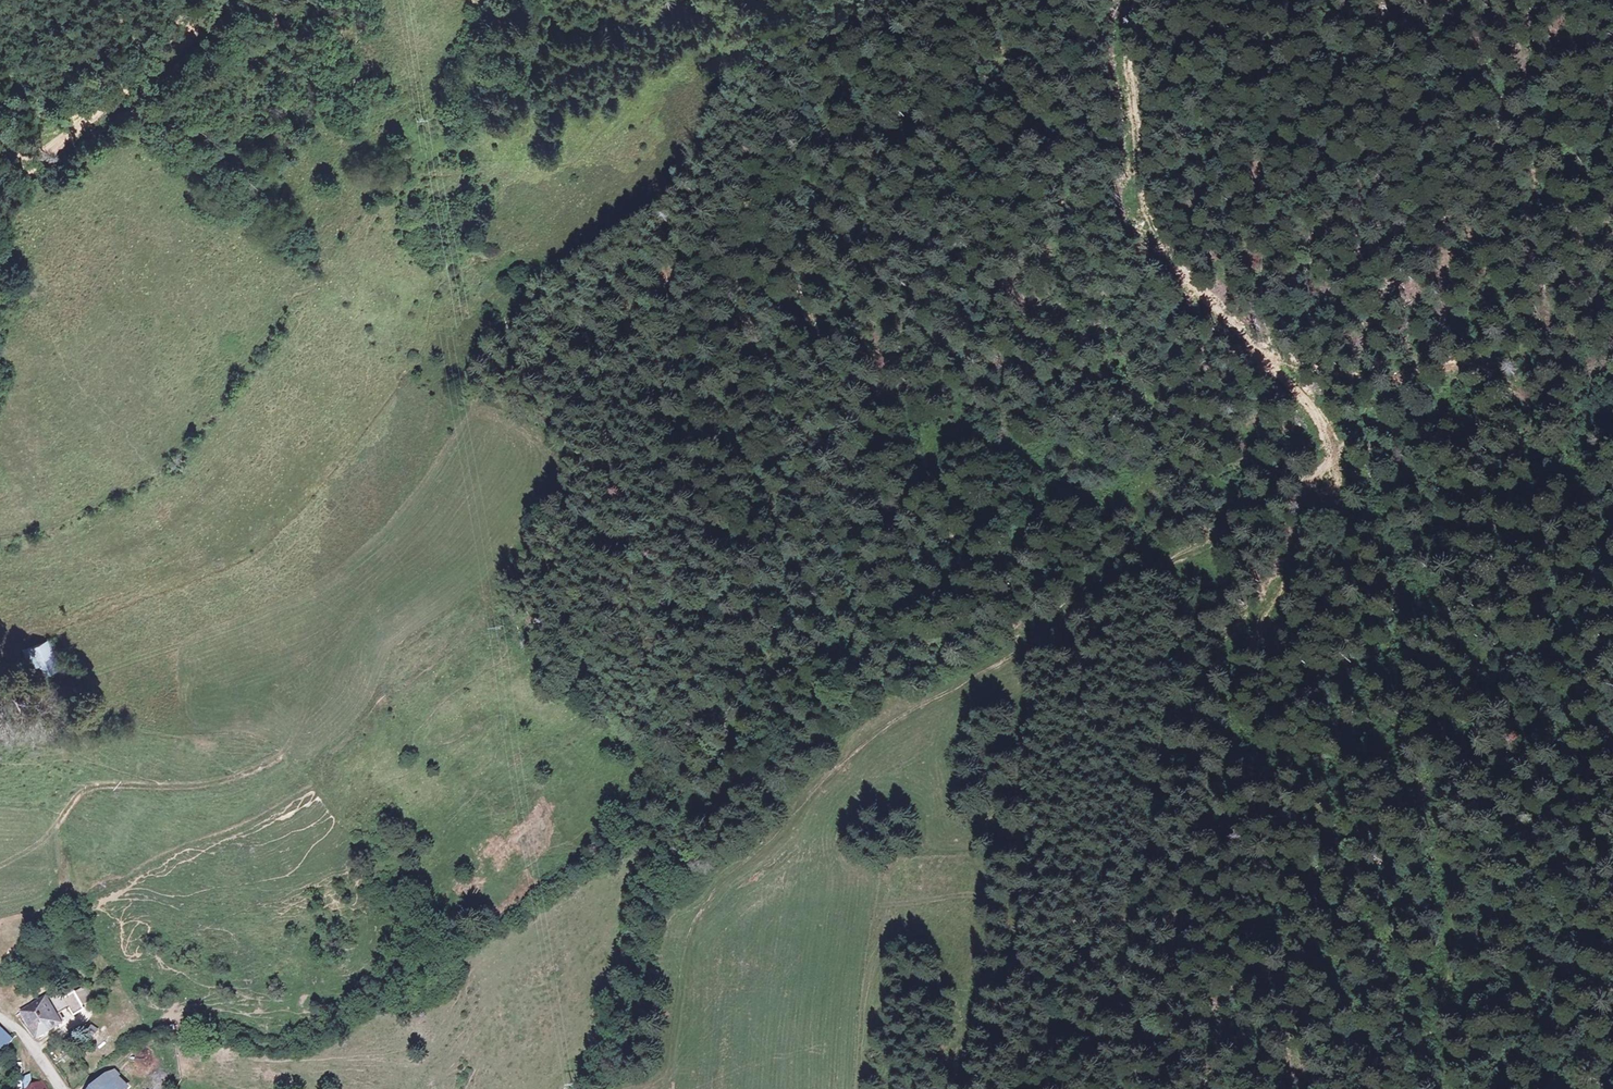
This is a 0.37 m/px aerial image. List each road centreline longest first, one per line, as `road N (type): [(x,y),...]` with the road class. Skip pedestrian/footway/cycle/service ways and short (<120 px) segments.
road 1 (track): [(1448,1088),(1438,988),(1443,856),(1476,652)]
road 2 (track): [(0,205),(31,168),(165,60),(210,0)]

